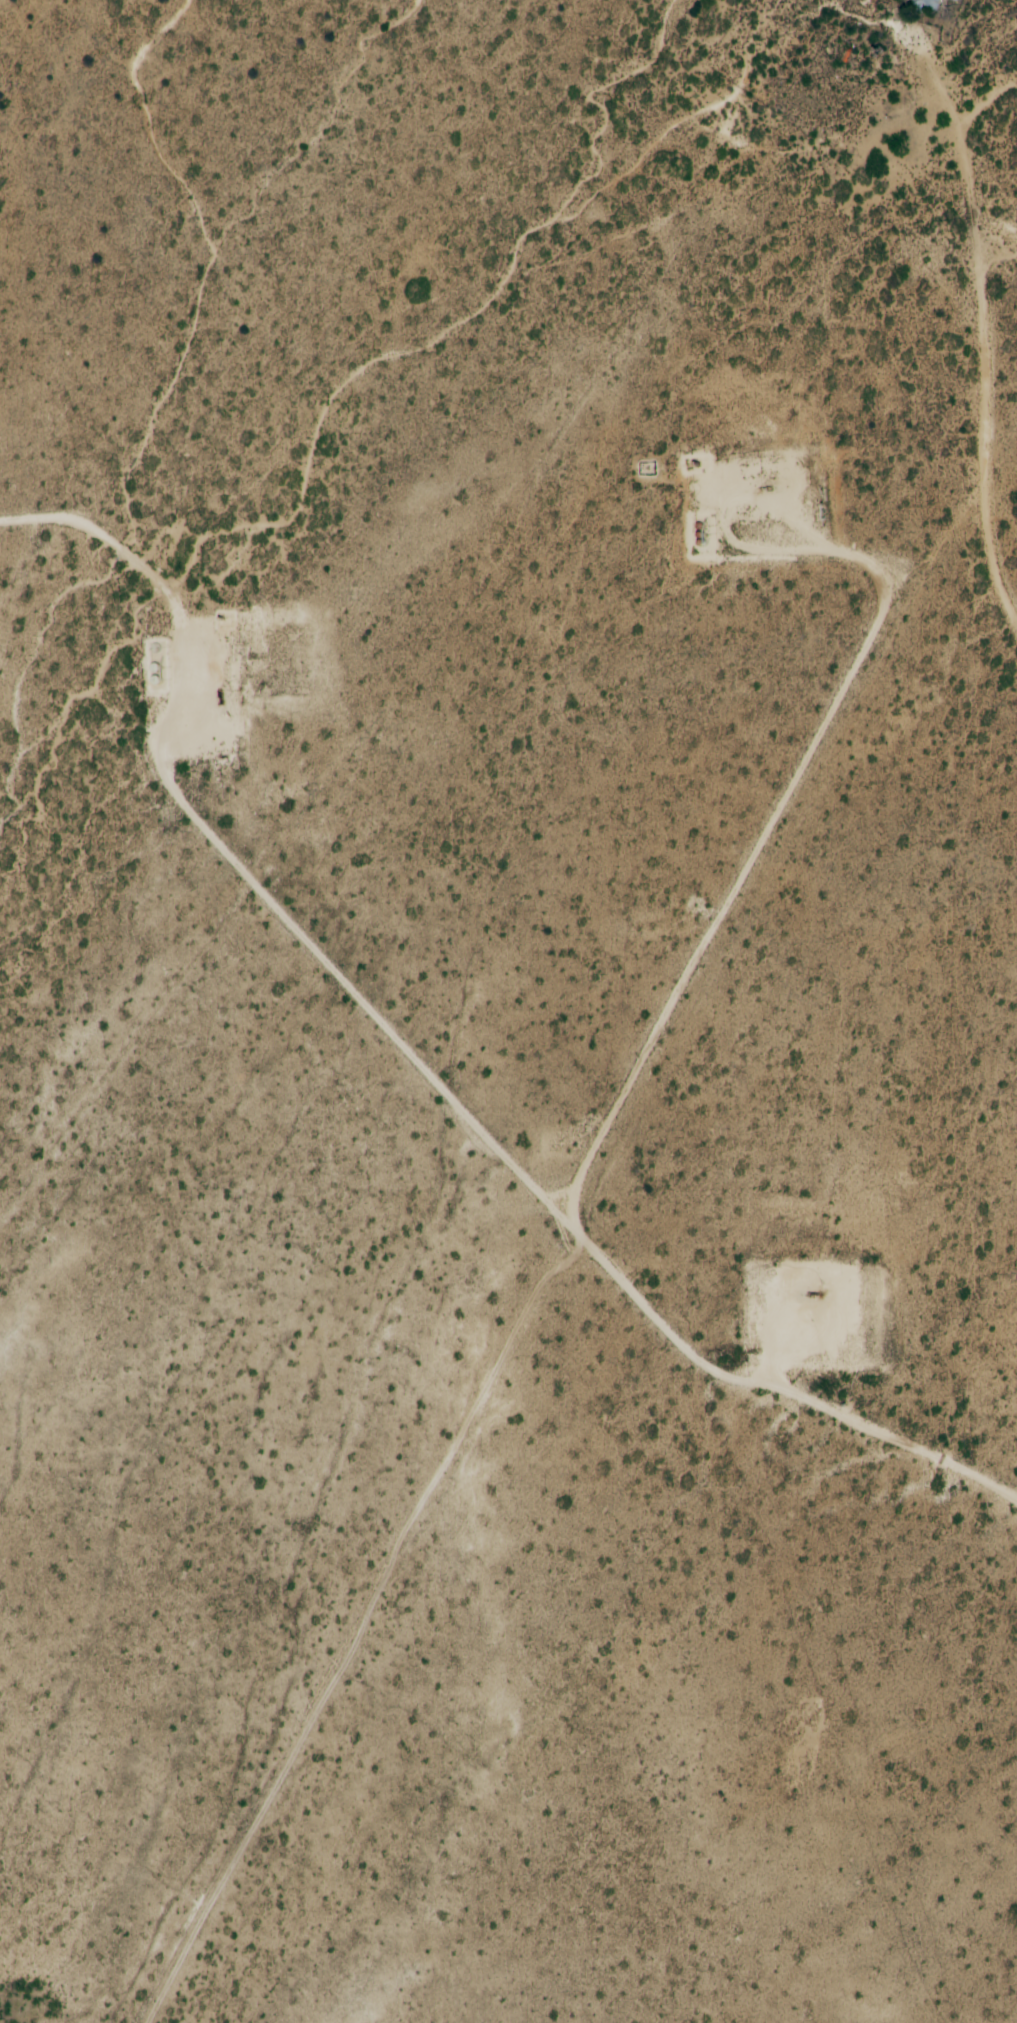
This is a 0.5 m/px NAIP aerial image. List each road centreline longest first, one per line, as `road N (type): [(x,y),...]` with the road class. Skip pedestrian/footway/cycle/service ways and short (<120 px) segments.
road 1 (residential): [(1016,606),(989,536),(986,331),(968,182),(945,93),(923,65)]

